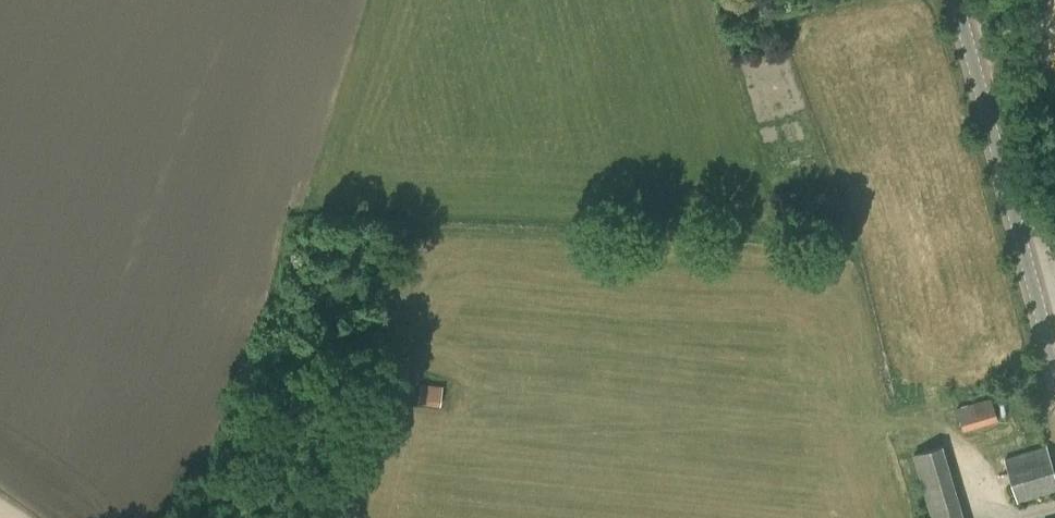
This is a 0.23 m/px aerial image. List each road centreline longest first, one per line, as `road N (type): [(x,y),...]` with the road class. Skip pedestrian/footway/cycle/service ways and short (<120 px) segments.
road 1 (unclassified): [(1054,367),(957,0)]

